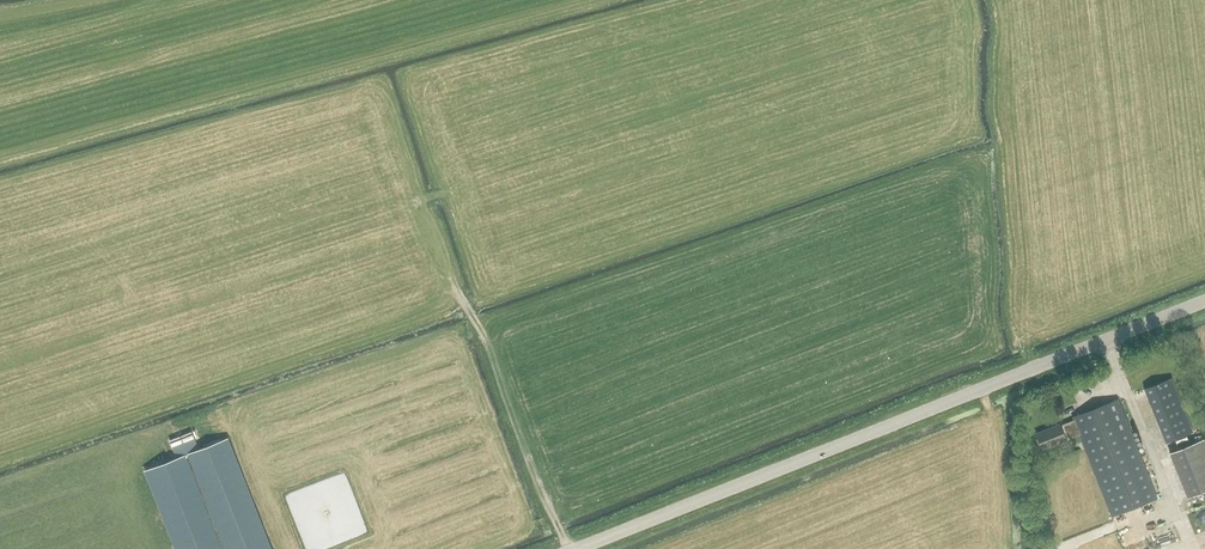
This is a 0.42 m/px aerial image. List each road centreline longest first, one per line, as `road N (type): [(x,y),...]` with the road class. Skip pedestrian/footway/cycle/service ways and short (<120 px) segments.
road 1 (track): [(513,288),(466,305),(422,202),(956,28),(952,0)]
road 2 (tertiary): [(585,548),(1204,302)]
road 3 (track): [(466,305),(569,548)]

